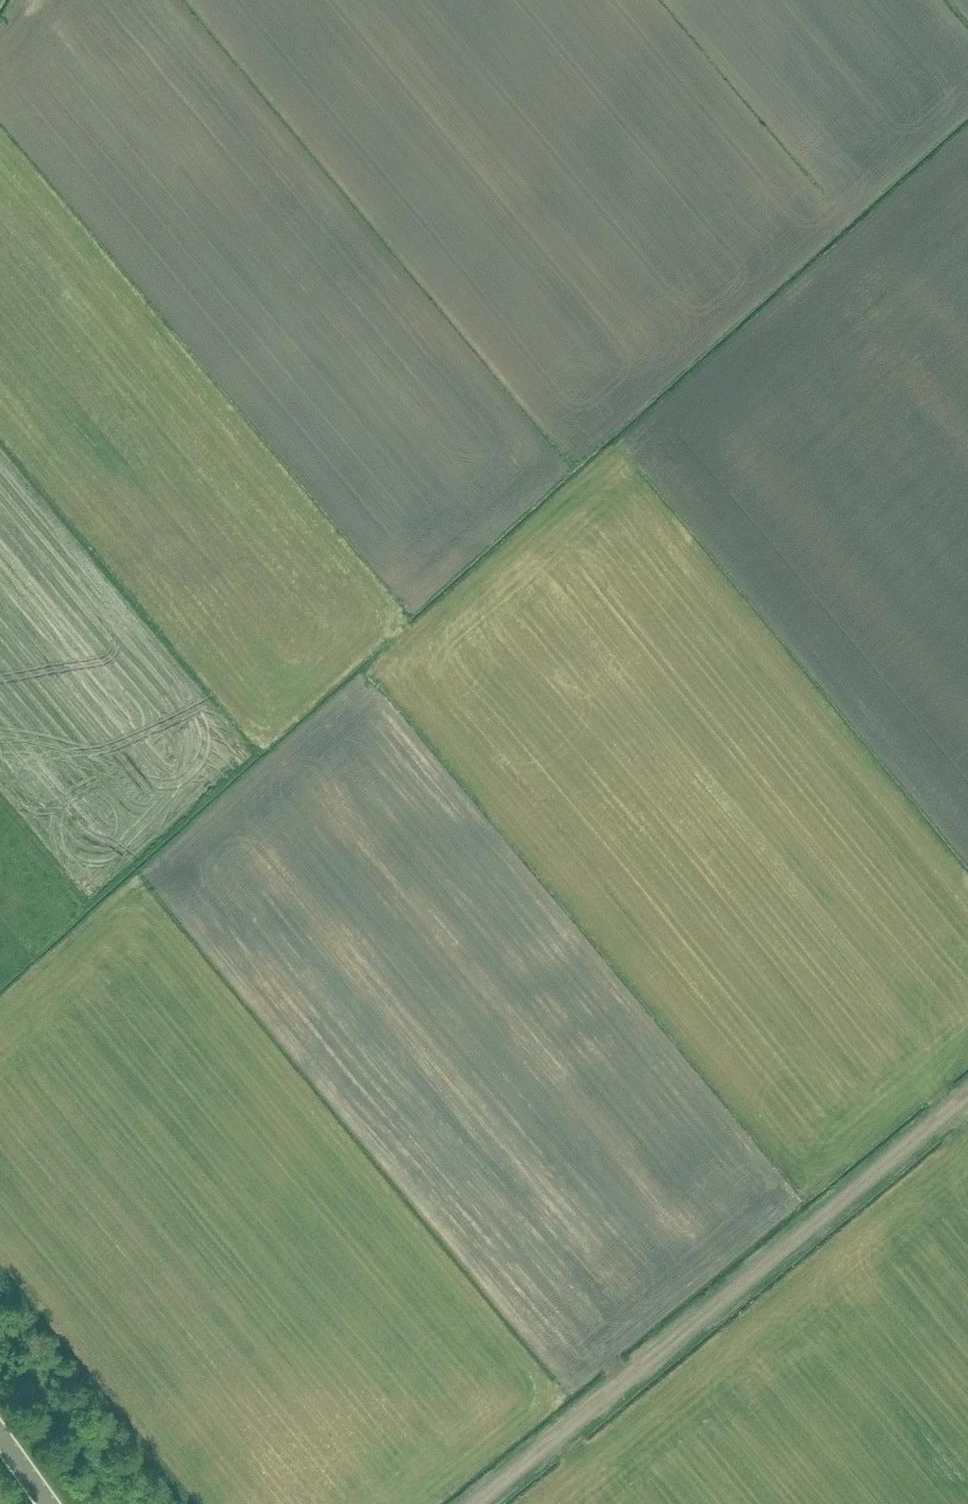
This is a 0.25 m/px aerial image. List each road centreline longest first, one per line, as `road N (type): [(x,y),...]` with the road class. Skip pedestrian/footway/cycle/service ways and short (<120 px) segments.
road 1 (track): [(967,1090),(470,1503)]

